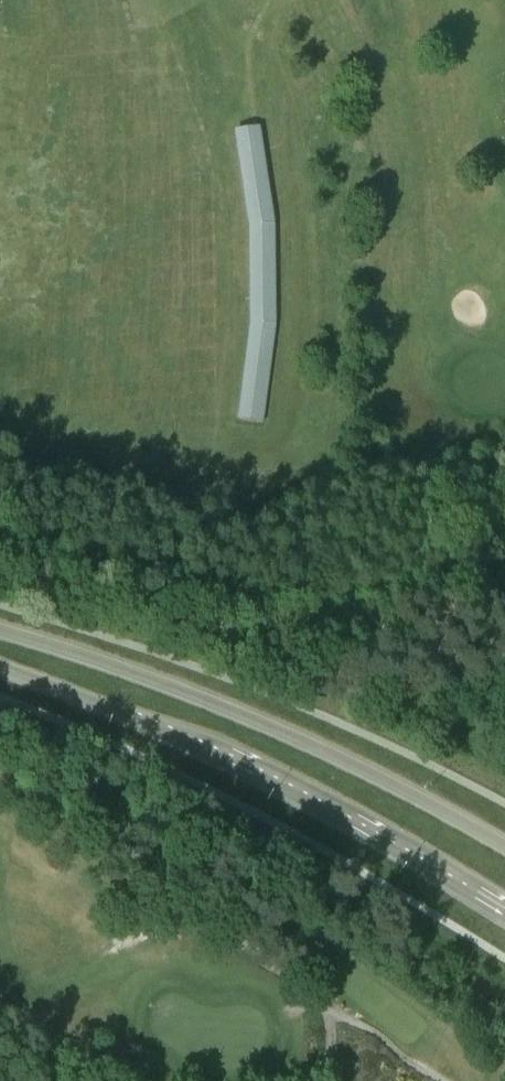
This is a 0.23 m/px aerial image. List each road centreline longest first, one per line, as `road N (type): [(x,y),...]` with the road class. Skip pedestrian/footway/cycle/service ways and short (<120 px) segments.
road 1 (unclassified): [(0,669),(243,766),(504,912)]
road 2 (unclassified): [(504,845),(323,748),(0,629)]

